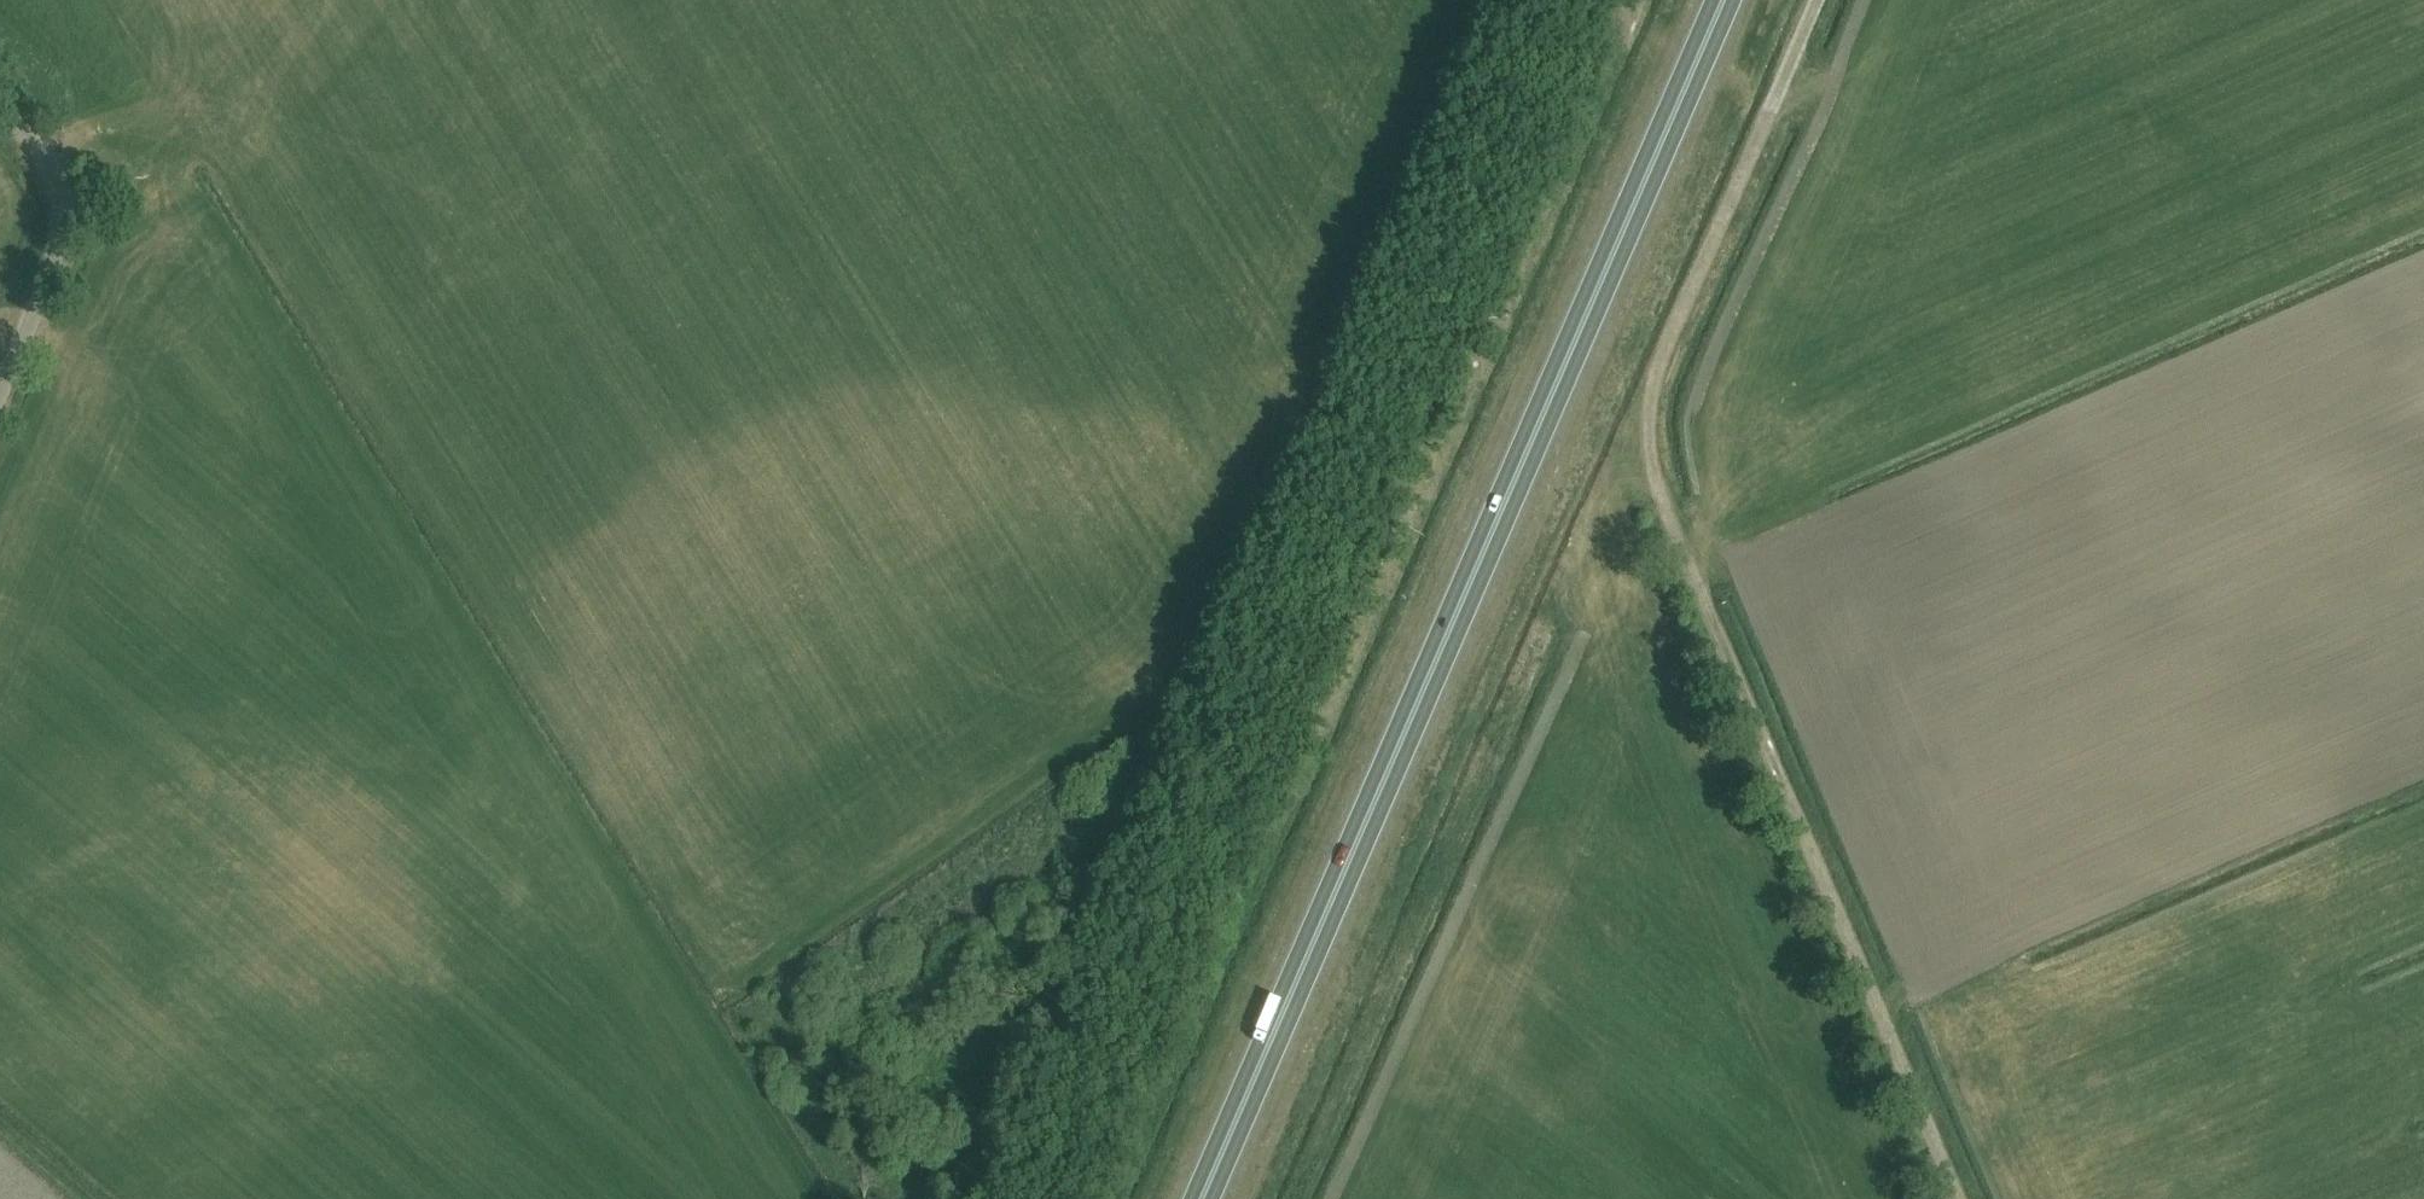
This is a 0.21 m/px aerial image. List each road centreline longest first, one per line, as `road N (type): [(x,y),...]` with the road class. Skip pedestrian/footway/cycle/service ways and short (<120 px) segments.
road 1 (trunk): [(1199,1198),(1722,0)]
road 2 (unclassified): [(0,386),(62,243),(61,189),(44,157),(0,113)]

